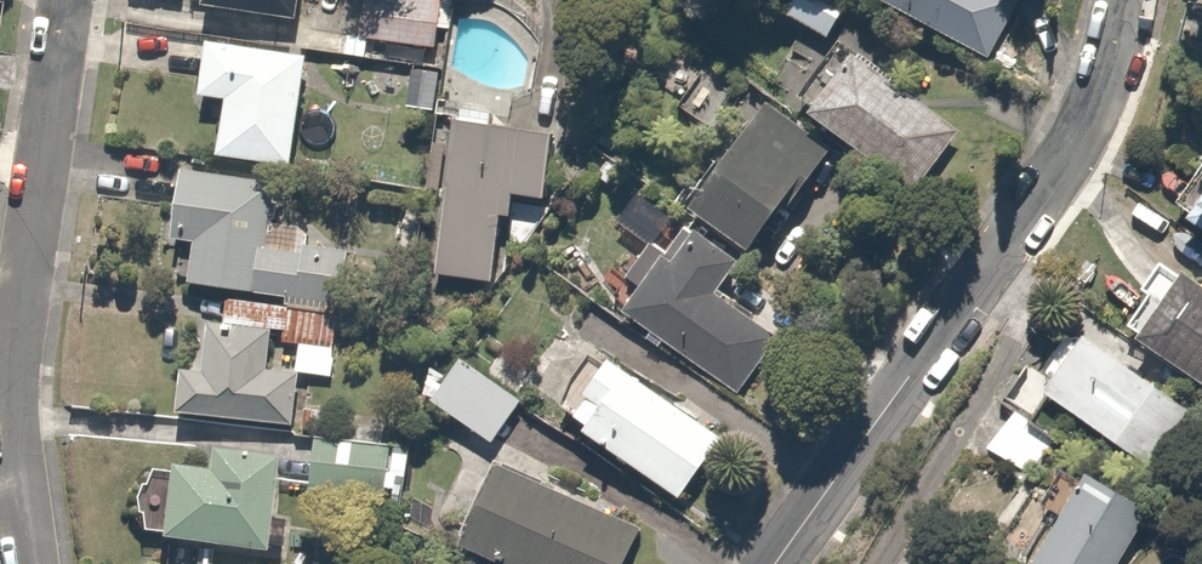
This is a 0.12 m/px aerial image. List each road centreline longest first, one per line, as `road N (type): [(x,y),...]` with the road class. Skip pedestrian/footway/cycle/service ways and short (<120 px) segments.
road 1 (residential): [(1127,0),(1099,90),(1057,177),(778,563)]
road 2 (residential): [(63,0),(10,403),(30,563)]

